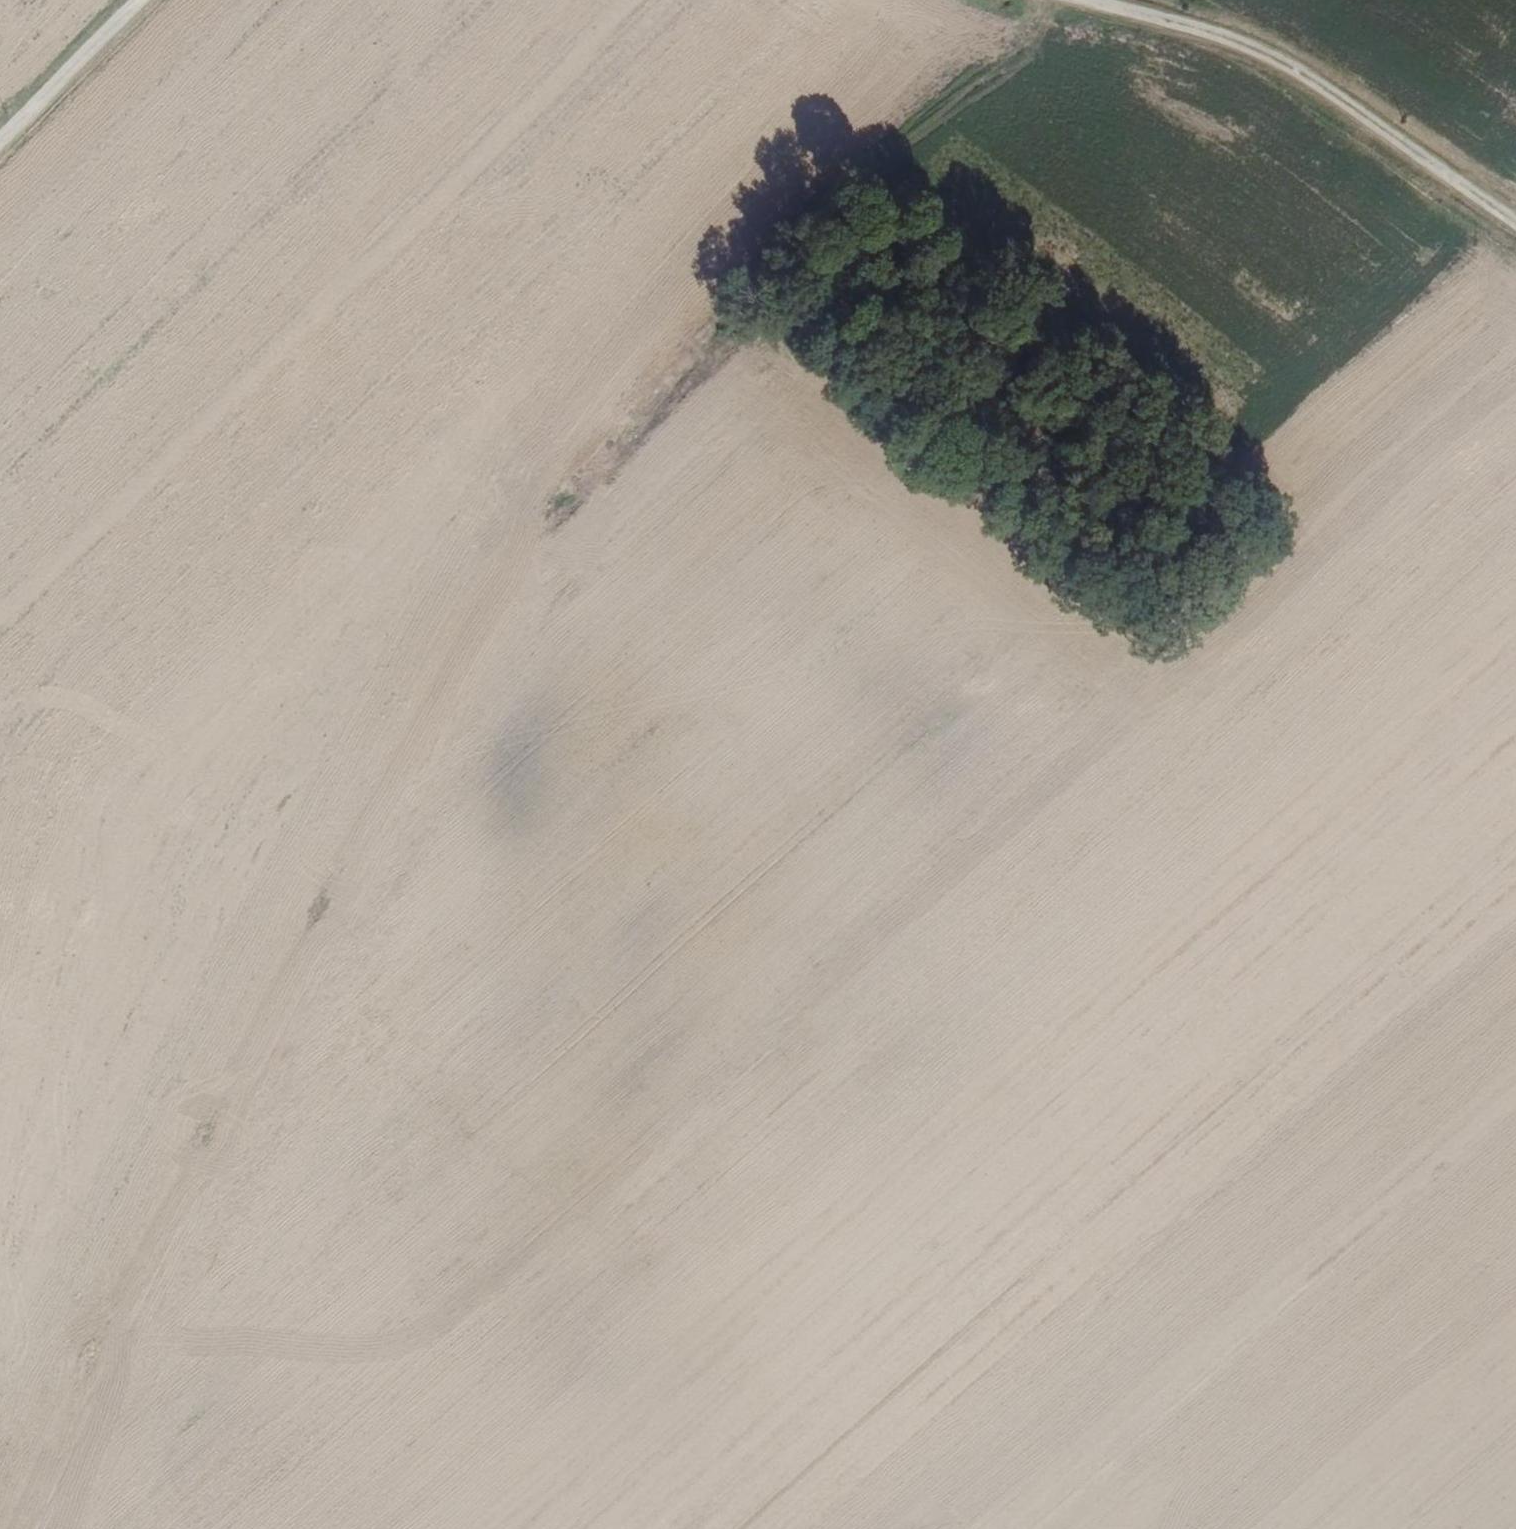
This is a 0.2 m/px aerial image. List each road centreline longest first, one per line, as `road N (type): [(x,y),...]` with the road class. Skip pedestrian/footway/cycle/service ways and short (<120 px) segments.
road 1 (track): [(1515,221),(1259,50),(1091,0)]
road 2 (unclassified): [(138,0),(0,140)]

